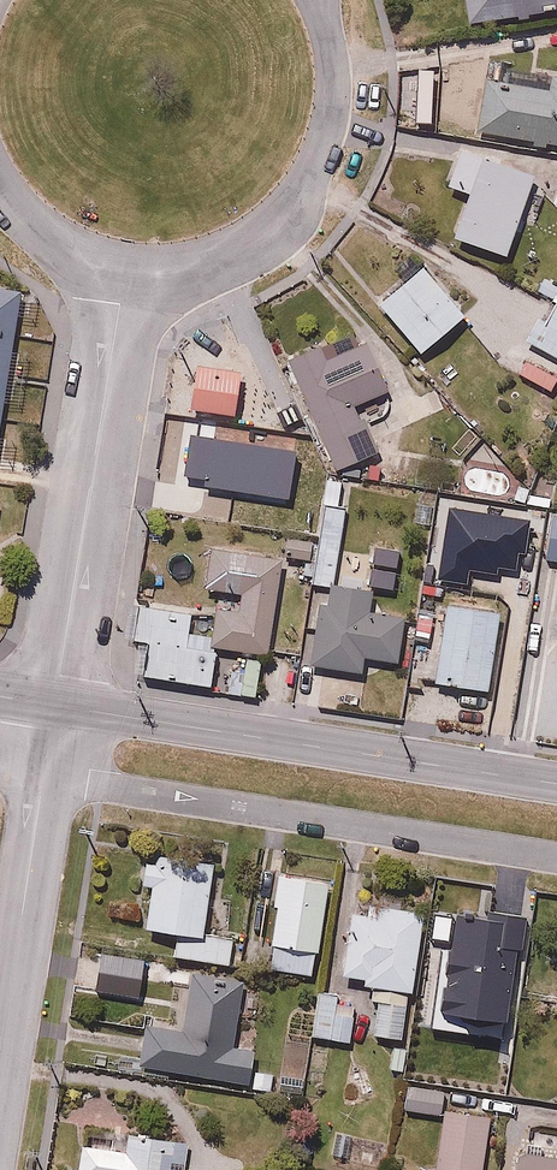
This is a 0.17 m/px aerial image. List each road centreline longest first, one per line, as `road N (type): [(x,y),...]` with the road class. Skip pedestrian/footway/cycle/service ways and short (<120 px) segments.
road 1 (residential): [(54,704),(556,785)]
road 2 (residential): [(54,704),(126,271)]
road 3 (residential): [(318,0),(334,88),(310,180),(292,212),(265,236),(205,266),(126,271)]
road 4 (residential): [(0,1057),(54,704)]
road 5 (residential): [(126,271),(43,237),(0,184)]

